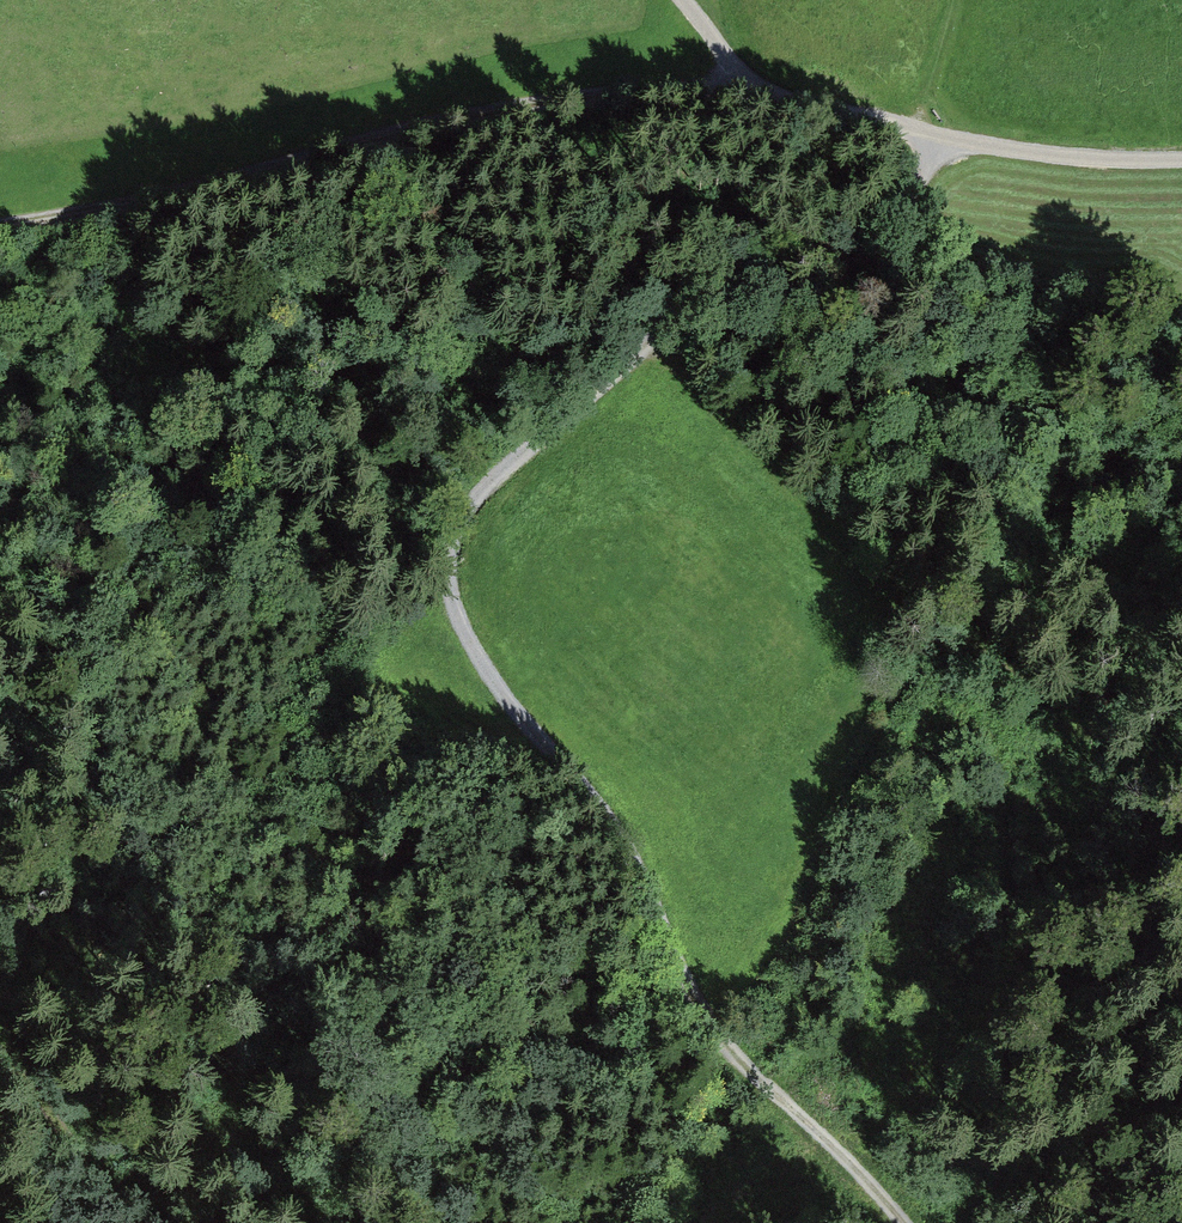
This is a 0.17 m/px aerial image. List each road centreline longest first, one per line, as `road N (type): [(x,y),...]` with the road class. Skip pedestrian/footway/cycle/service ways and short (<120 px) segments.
road 1 (track): [(899,1222),(844,1156),(750,1074),(686,985),(641,877),(469,640),(448,575),(462,519),(506,470),(678,325),(851,241),(902,204),(923,171),(927,131)]
road 2 (track): [(748,93),(493,110),(279,169),(0,225)]
road 3 (track): [(678,325),(831,511),(1021,684),(1181,794)]
road 4 (track): [(1181,159),(1030,152),(748,93)]
road 5 (track): [(120,1222),(17,1063),(0,1050)]

